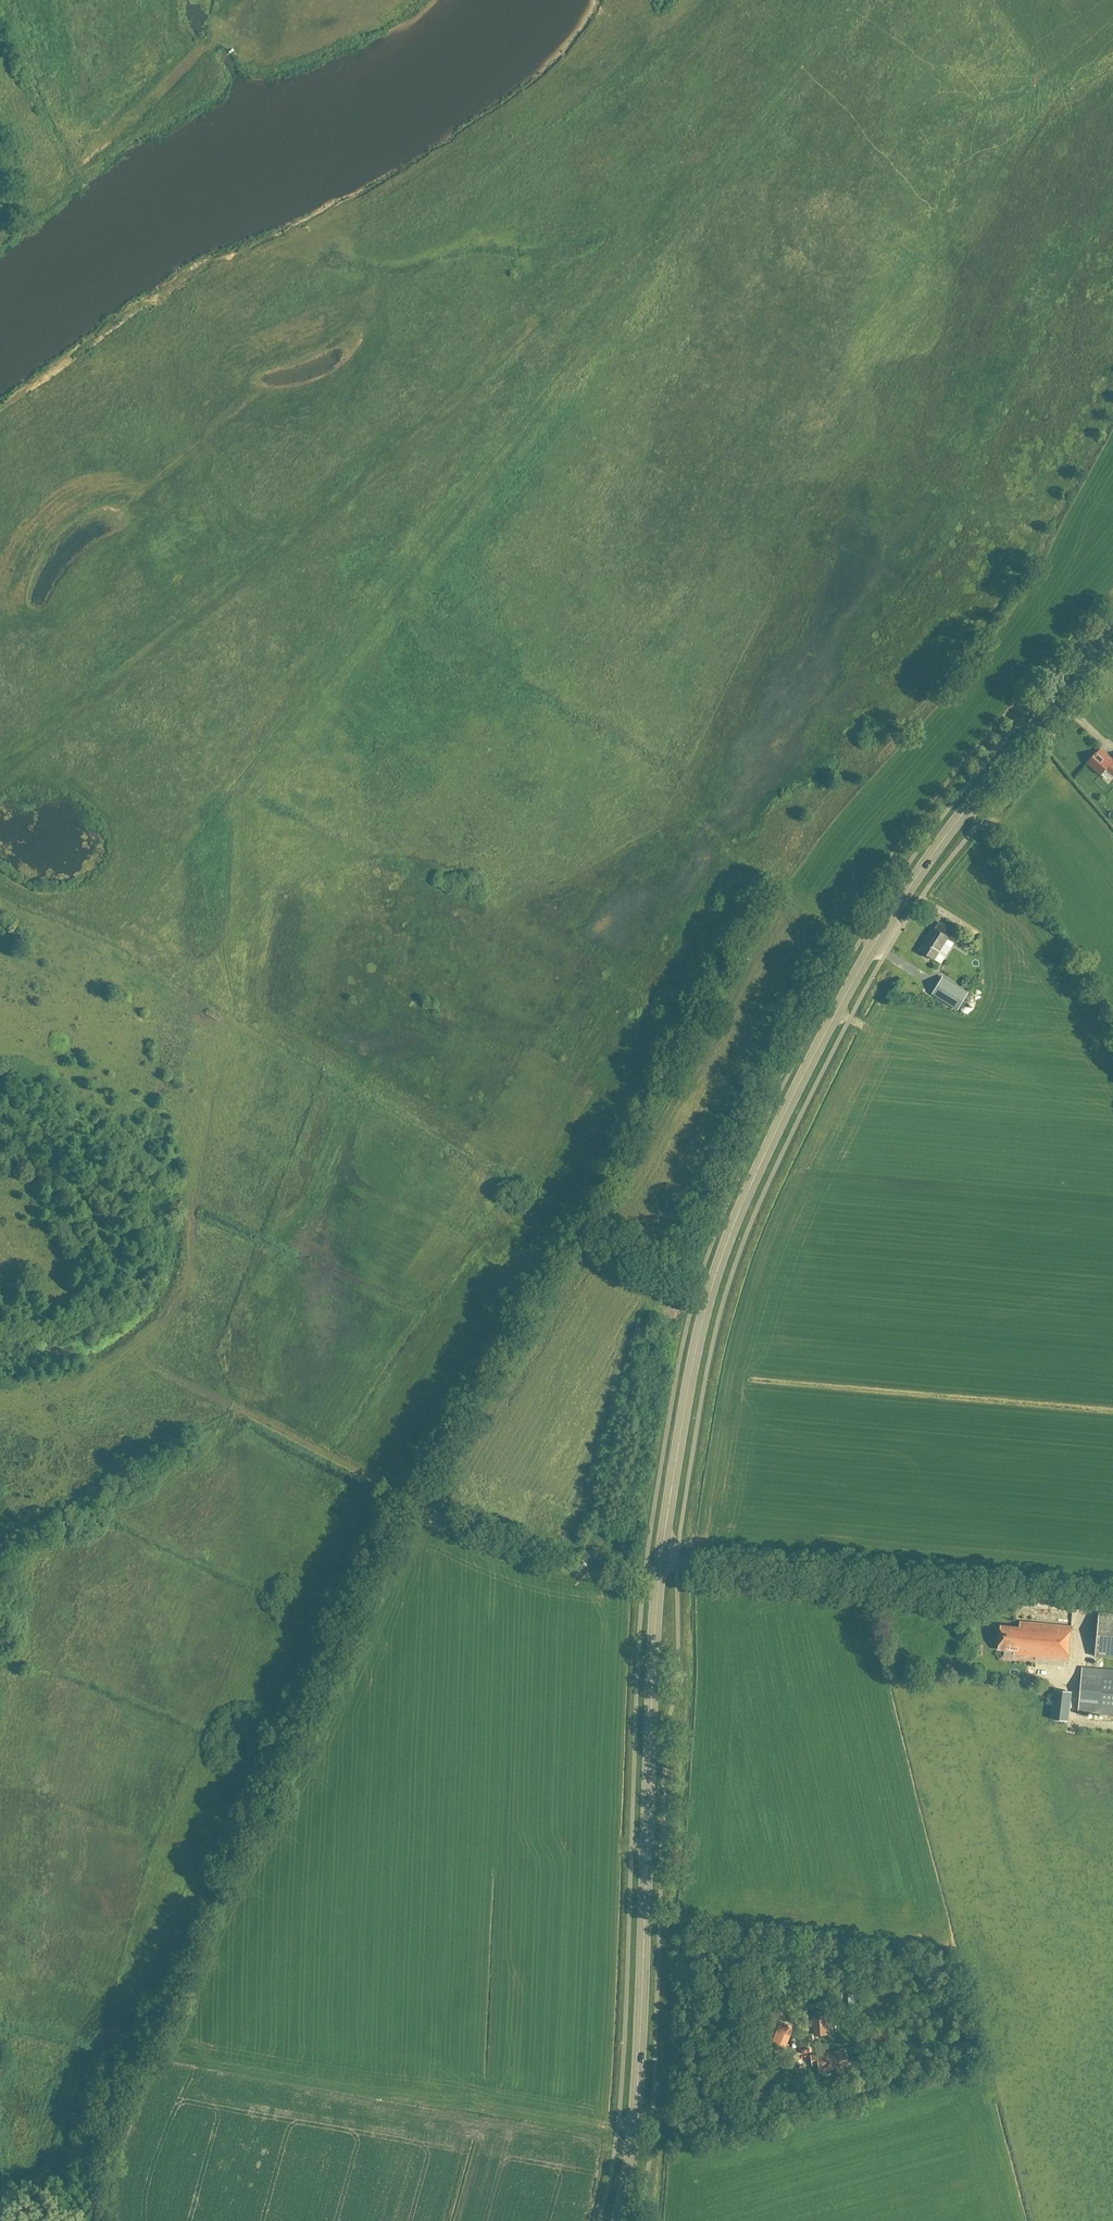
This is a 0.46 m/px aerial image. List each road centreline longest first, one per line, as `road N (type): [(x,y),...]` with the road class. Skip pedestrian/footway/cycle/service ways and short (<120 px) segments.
road 1 (secondary): [(660,1565),(703,1324),(759,1170),(843,1003),(920,876),(1112,637)]
road 2 (secondary): [(620,2220),(640,2068),(660,1565)]
road 3 (unclassified): [(1112,1596),(660,1565)]

